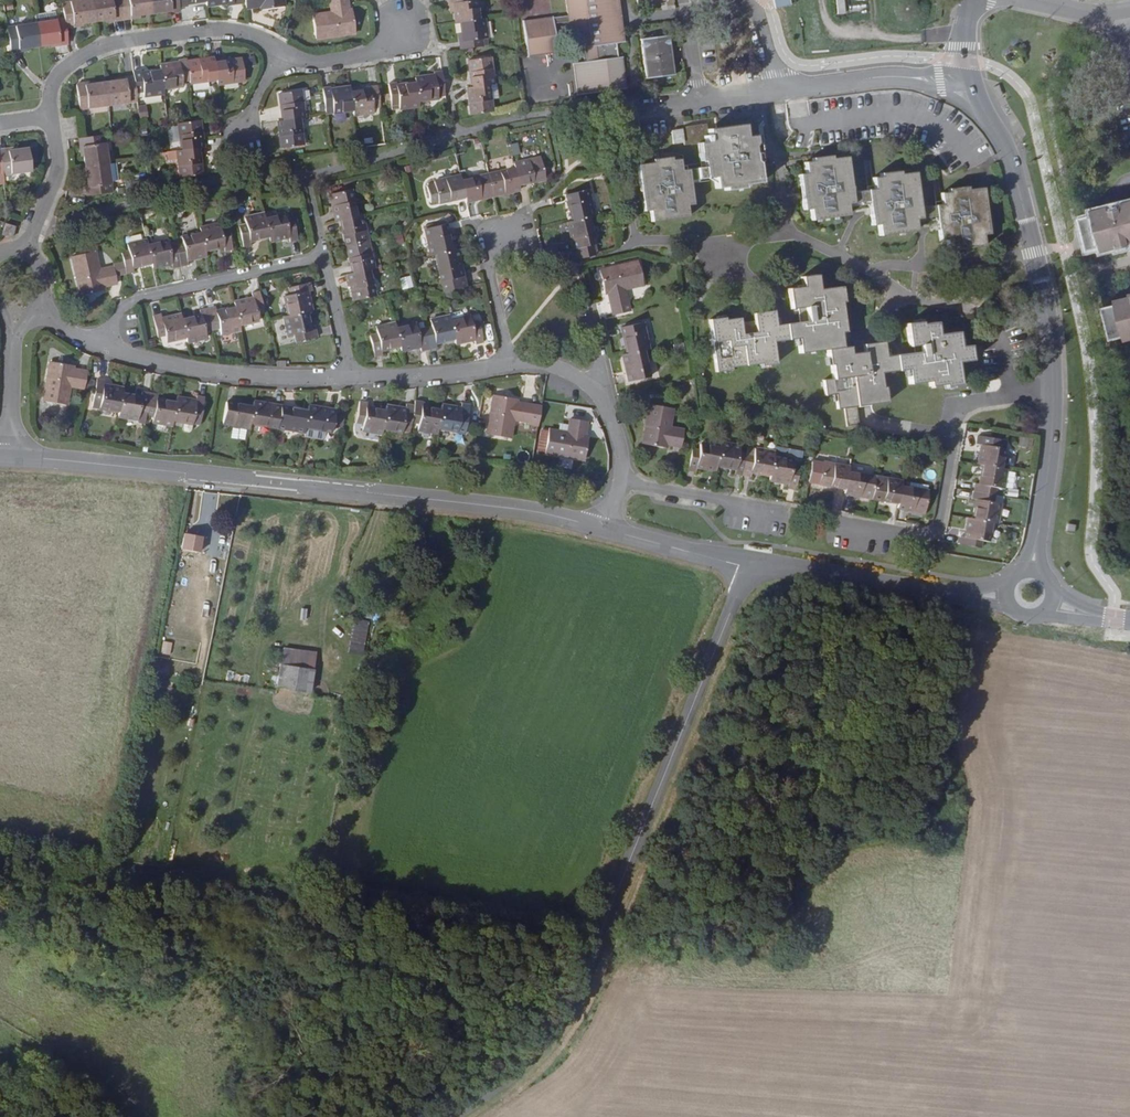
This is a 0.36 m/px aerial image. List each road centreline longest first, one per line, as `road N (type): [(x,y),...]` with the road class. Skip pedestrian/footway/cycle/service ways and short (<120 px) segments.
road 1 (secondary): [(444,1116),(539,1043),(578,983),(736,592),(754,567)]
road 2 (tertiary): [(608,528),(486,505),(12,456)]
road 3 (secondary): [(1039,527),(1053,397),(1043,283),(1017,181),(973,81)]
road 4 (residential): [(50,117),(54,85),(93,47),(206,29),(241,32),(280,49)]
road 5 (residential): [(100,345),(239,376),(349,380)]
road 6 (residential): [(321,258),(142,298),(118,310),(100,345)]
road 7 (residential): [(508,363),(560,368),(604,408),(617,442),(608,528)]
road 8 (secondary): [(754,567),(777,564),(966,595)]
road 9 (residential): [(973,81),(779,88)]
road 10 (residential): [(519,216),(480,233),(508,363)]
road 11 (residential): [(748,0),(682,10),(700,102)]
road 12 (residential): [(349,380),(508,363)]
road 13 (tertiary): [(754,567),(608,528)]
road 14 (residential): [(280,49),(305,63),(344,59),(382,47),(405,25)]
road 15 (residential): [(26,245),(58,170),(50,117)]
road 16 (residential): [(349,380),(321,258)]

